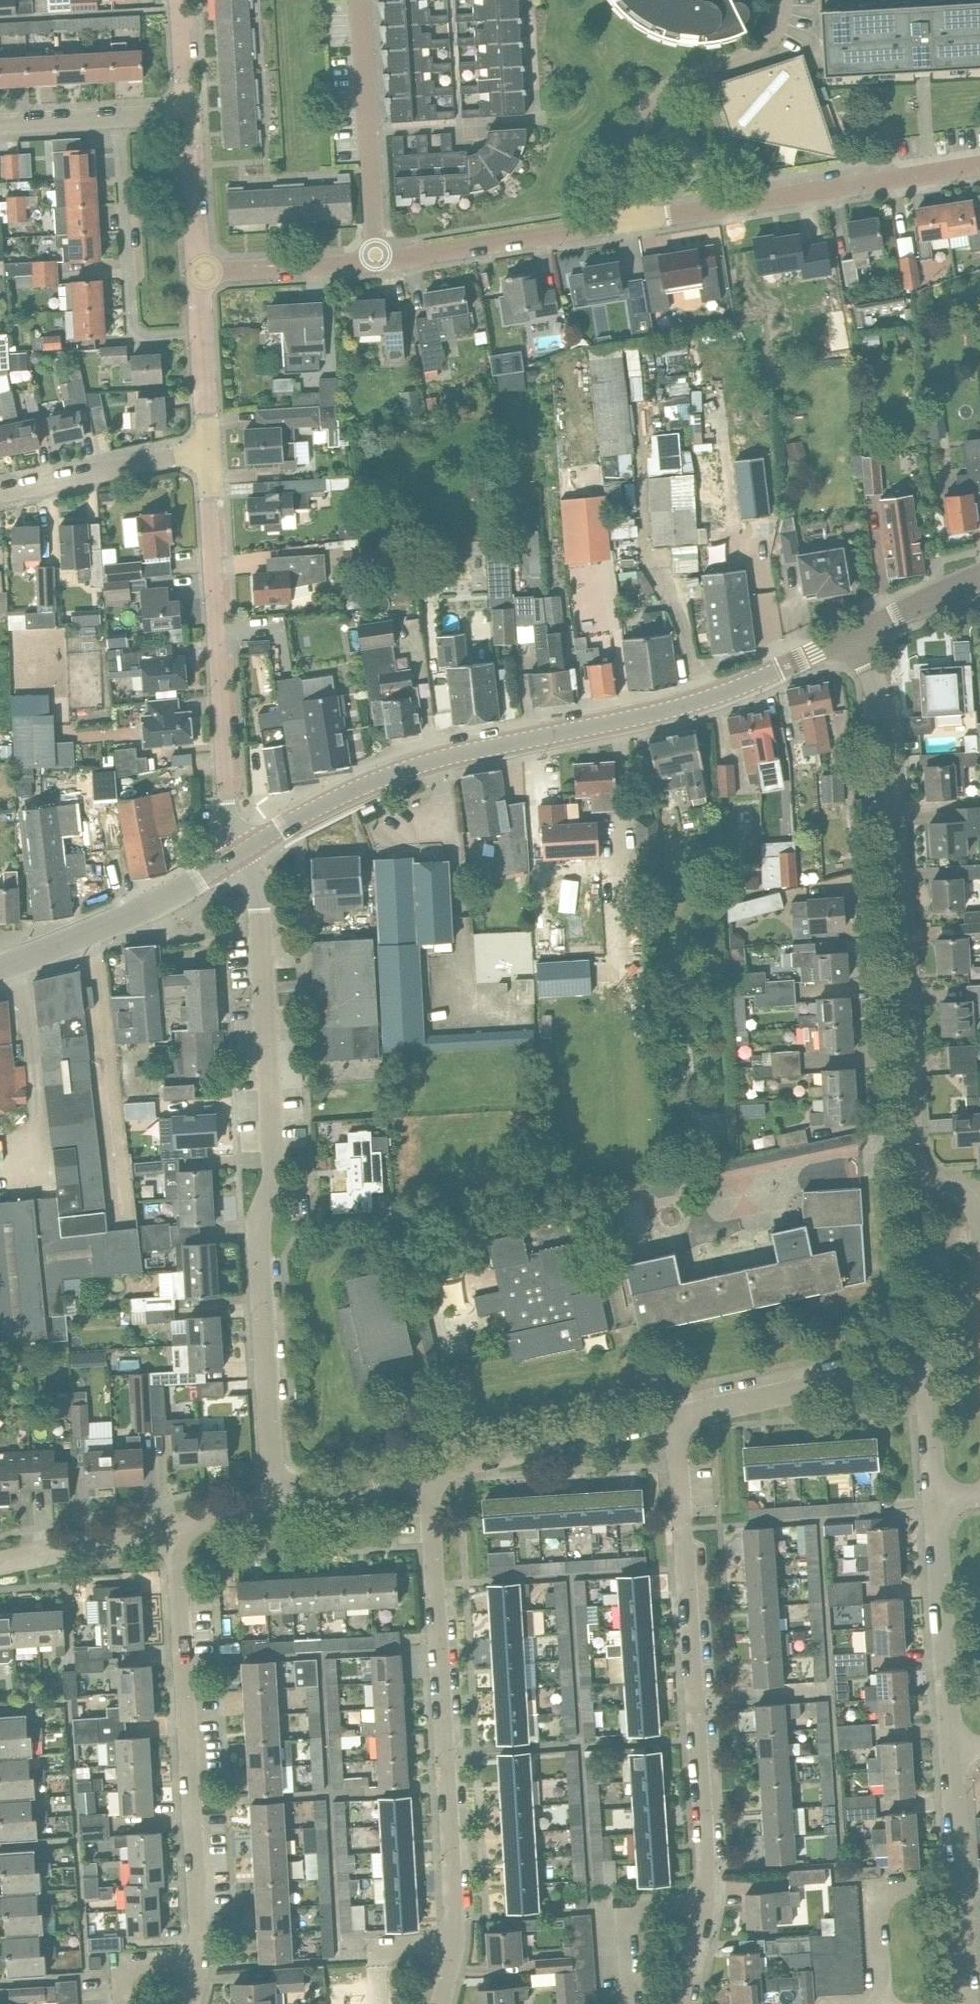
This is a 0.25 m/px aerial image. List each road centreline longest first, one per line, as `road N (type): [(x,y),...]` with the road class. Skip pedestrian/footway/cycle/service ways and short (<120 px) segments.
road 1 (residential): [(275,1504),(257,1218),(275,1171),(258,890),(242,852)]
road 2 (tertiary): [(242,852),(399,771),(682,707),(853,634)]
road 3 (residential): [(973,1198),(931,1181),(911,1153),(883,731),(853,634)]
road 4 (residential): [(706,1900),(674,1418)]
road 5 (residential): [(453,1945),(428,1471)]
road 6 (residential): [(197,1959),(174,1526)]
road 7 (residential): [(242,852),(229,822),(208,450)]
road 8 (residential): [(638,220),(979,164)]
road 9 (residential): [(638,220),(629,160),(642,112),(675,82),(769,41),(784,0)]
road 10 (residential): [(202,333),(137,336),(132,326),(118,116)]
road 11 (tertiary): [(0,968),(146,909),(242,852)]
road 12 (residential): [(376,260),(638,220)]
road 13 (residential): [(376,260),(360,0)]
road 14 (residential): [(674,1418),(904,1369),(920,1375)]
road 15 (residential): [(428,1471),(674,1418)]
road 16 (residential): [(950,1746),(934,1499)]
road 17 (residential): [(0,493),(208,450)]
road 18 (residential): [(885,2003),(877,1908),(893,1889),(959,1883)]
road 19 (residential): [(198,272),(376,260)]
road 20 (residential): [(0,1563),(174,1526)]
road 21 (residential): [(633,2003),(632,1913),(644,1904),(706,1900)]
road 22 (residential): [(198,272),(187,113)]
road 23 (residential): [(275,1504),(428,1471)]
road 24 (tertiary): [(853,634),(979,577)]
road 25 (residential): [(959,1883),(950,1746)]
road 26 (residential): [(934,1499),(920,1375)]
road 27 (residential): [(967,2003),(959,1883)]

